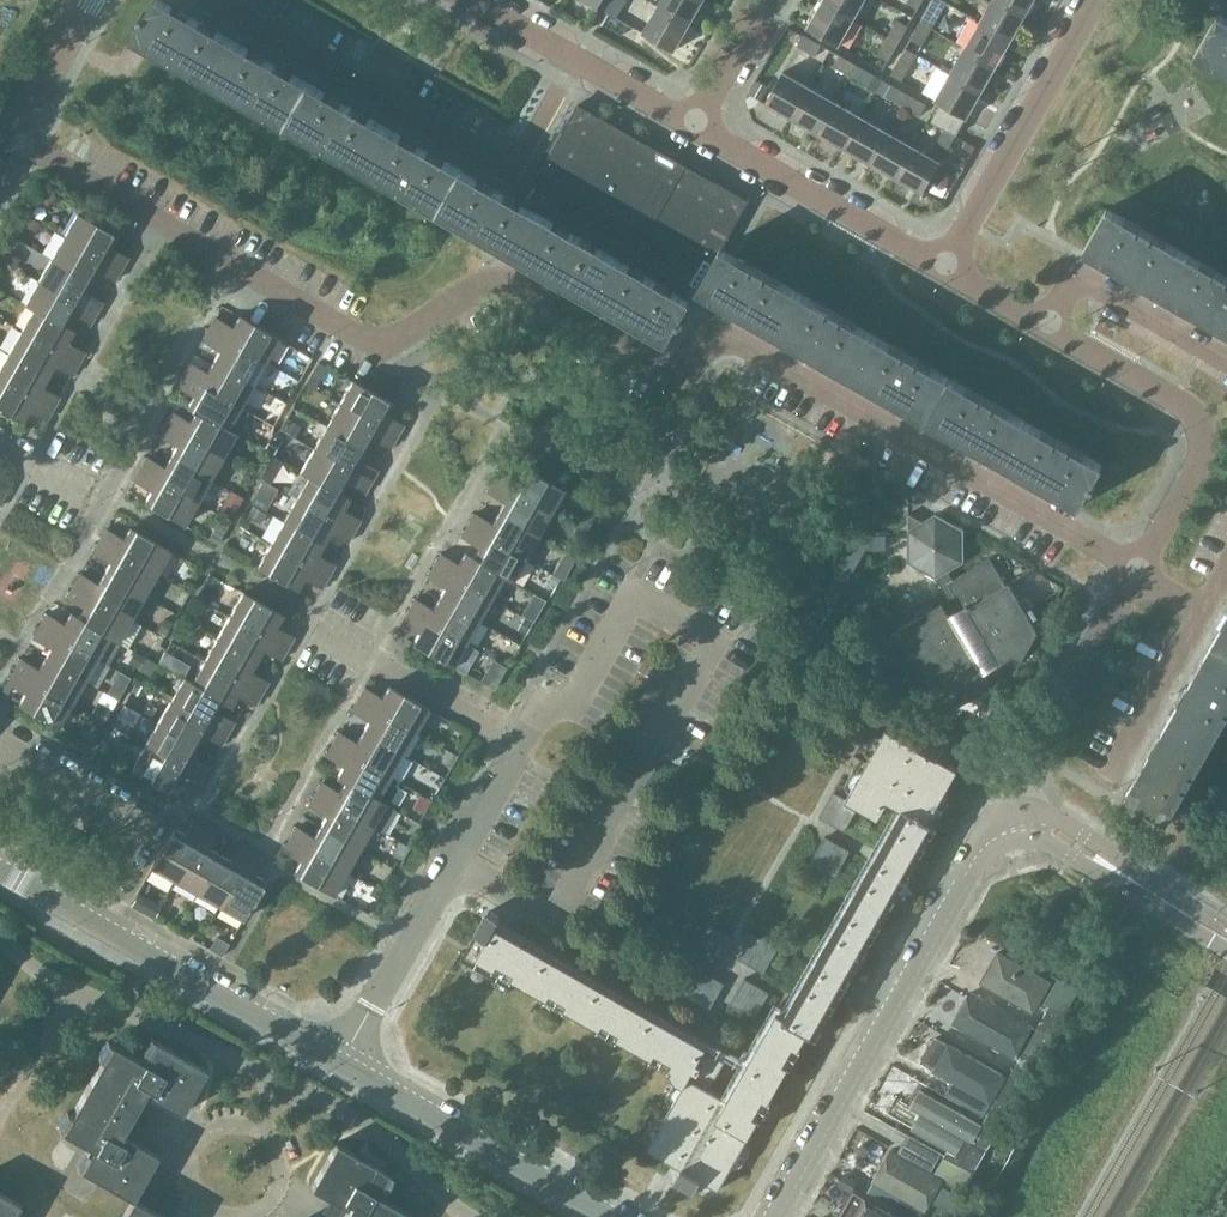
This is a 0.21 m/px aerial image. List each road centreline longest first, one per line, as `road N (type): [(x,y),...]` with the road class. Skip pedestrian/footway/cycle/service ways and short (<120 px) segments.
road 1 (residential): [(1136,570),(731,340),(658,364),(491,277),(465,280),(437,333),(378,347),(19,141)]
road 2 (residential): [(348,1068),(513,757),(513,734),(0,440)]
road 3 (residential): [(577,59),(515,174),(210,0)]
road 4 (residential): [(1136,570),(1200,457),(1204,431),(1194,404),(945,261)]
road 5 (tertiary): [(768,1216),(965,874)]
road 6 (residential): [(945,261),(1096,0)]
road 7 (tertiary): [(609,1216),(348,1068)]
road 8 (residential): [(0,737),(151,817),(100,928)]
road 9 (tertiary): [(348,1068),(100,928)]
road 10 (residential): [(945,261),(703,127)]
road 11 (residential): [(1025,813),(1025,782),(1136,570)]
road 12 (tertiary): [(1226,930),(1068,826),(1025,813)]
road 13 (tertiary): [(1026,838),(1226,950)]
road 14 (residential): [(19,141),(99,0)]
road 15 (residential): [(703,127),(772,0)]
road 16 (residential): [(703,127),(577,59)]

